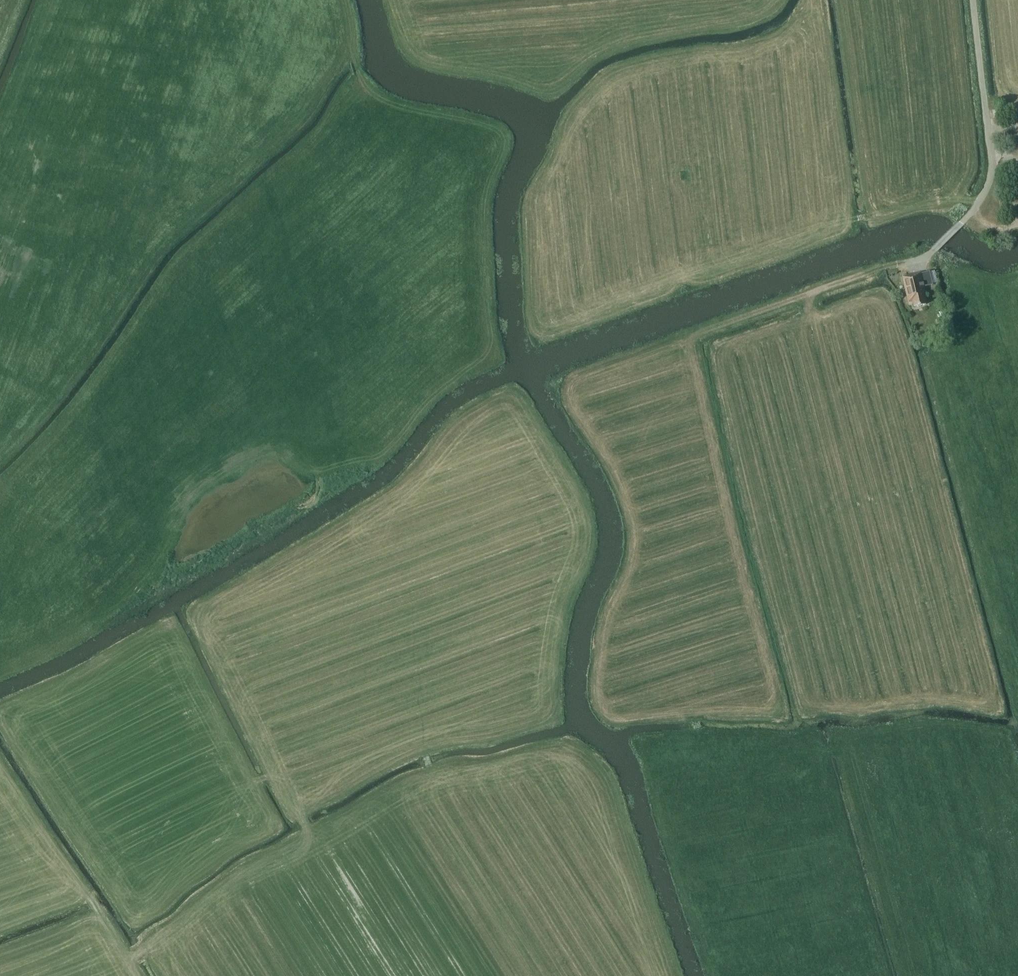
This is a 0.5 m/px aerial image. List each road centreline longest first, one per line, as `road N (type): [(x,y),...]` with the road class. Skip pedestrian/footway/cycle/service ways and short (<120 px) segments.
road 1 (residential): [(886,267),(929,256),(989,182),(973,0)]

